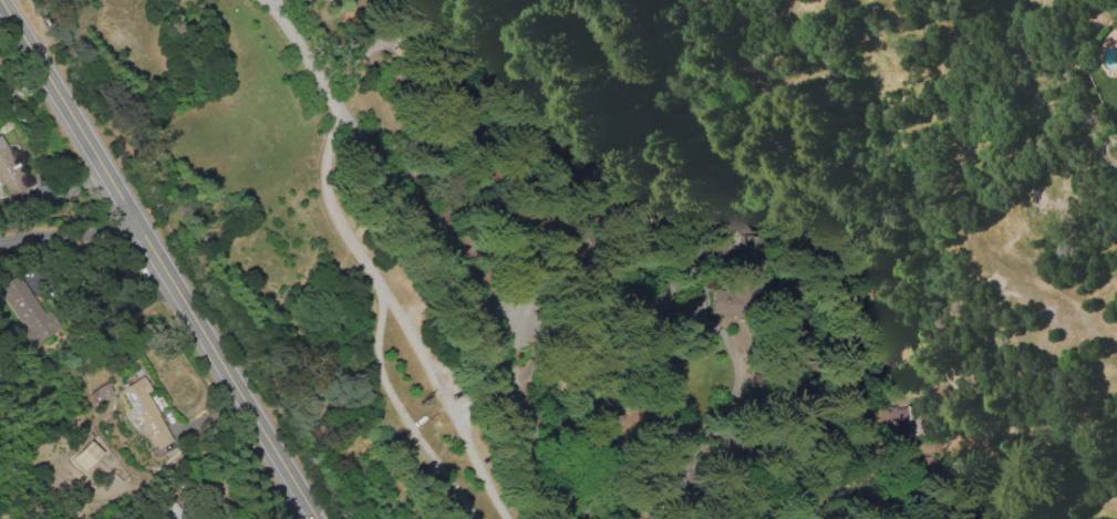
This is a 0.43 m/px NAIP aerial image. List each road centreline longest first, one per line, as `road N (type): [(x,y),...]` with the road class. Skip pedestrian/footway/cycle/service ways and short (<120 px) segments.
road 1 (secondary): [(315,518),(3,0)]
road 2 (residential): [(147,240),(0,245)]

